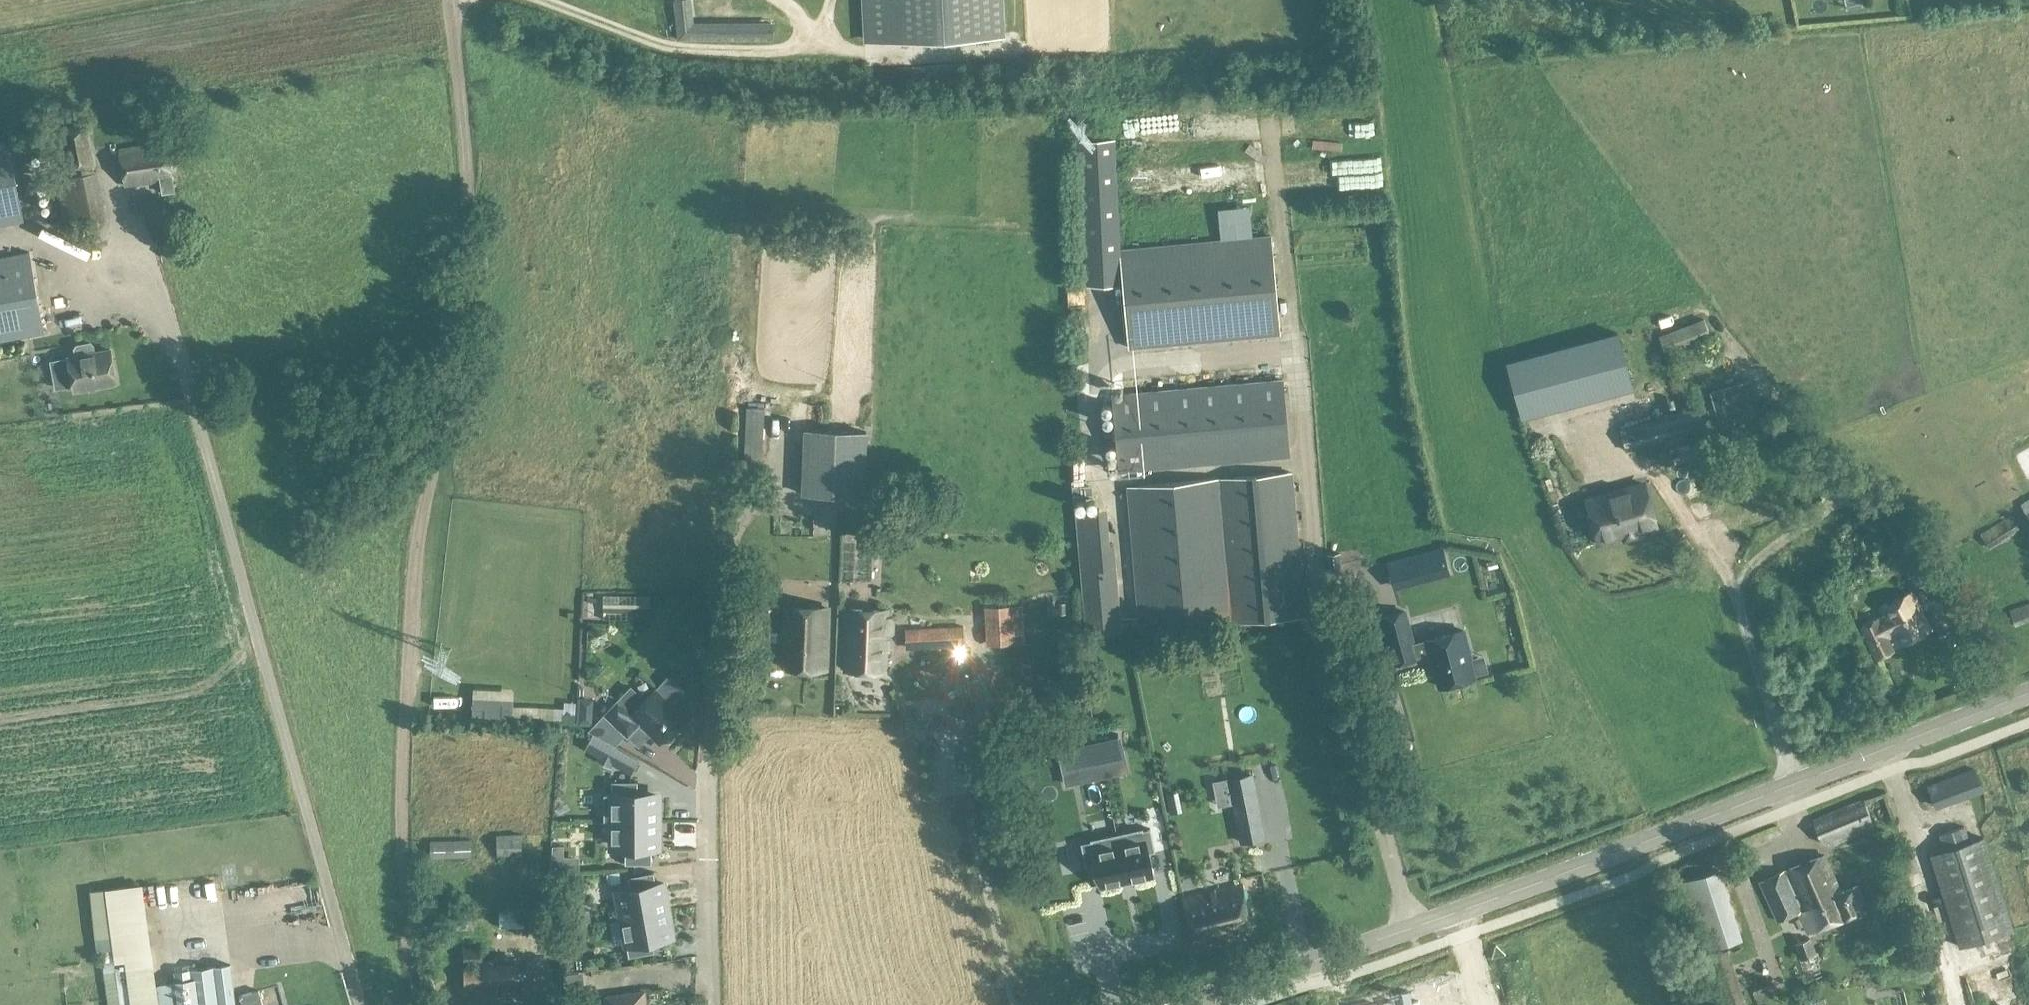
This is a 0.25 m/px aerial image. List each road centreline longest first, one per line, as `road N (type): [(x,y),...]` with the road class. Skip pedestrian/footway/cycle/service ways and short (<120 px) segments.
road 1 (secondary): [(1177,1004),(1410,929),(2028,694)]
road 2 (unclassified): [(360,1004),(157,272)]
road 3 (track): [(805,27),(794,43),(704,50),(648,40),(539,0)]
road 4 (unclassified): [(715,1004),(705,771)]

